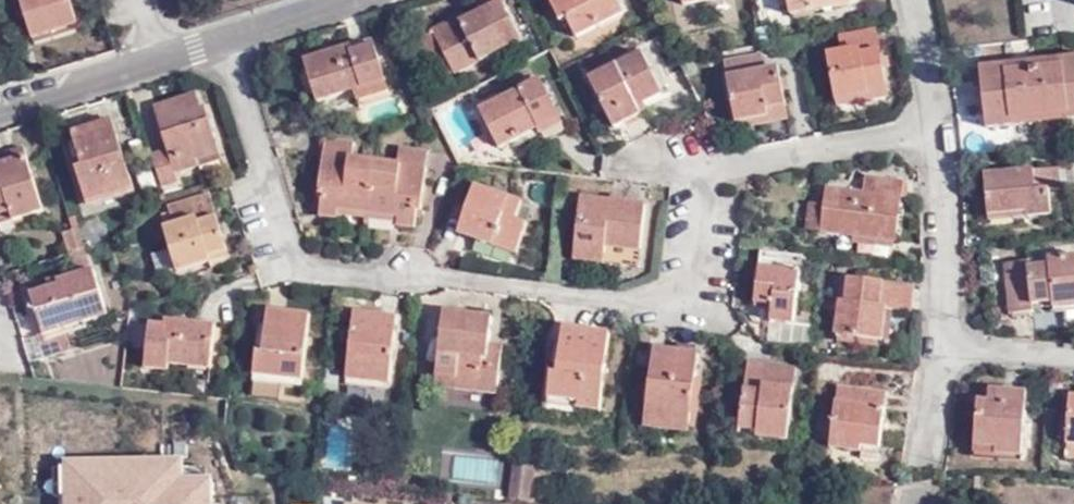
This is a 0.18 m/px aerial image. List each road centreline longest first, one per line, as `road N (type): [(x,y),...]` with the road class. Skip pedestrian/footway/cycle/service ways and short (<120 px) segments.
road 1 (residential): [(228,40),(294,258),(682,316),(700,175),(937,126)]
road 2 (residential): [(0,109),(228,40)]
road 3 (residential): [(937,126),(949,214),(943,351)]
road 4 (residential): [(228,40),(358,0)]
road 5 (residential): [(1073,356),(943,351)]
road 6 (residential): [(920,0),(937,126)]

